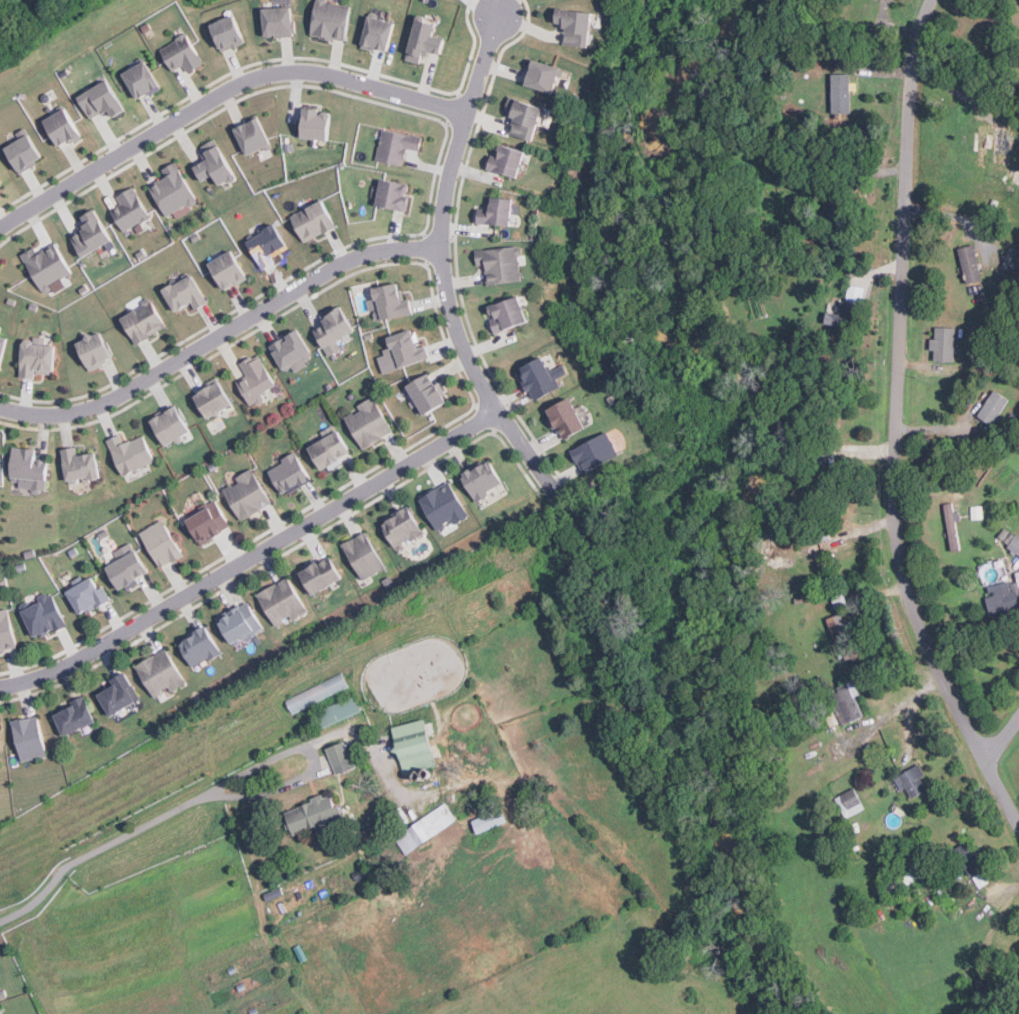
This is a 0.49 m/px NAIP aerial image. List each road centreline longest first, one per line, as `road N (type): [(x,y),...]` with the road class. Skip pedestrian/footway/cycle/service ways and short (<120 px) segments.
road 1 (residential): [(1018,821),(916,614),(897,539),(910,85),(930,0)]
road 2 (residential): [(497,412),(51,673),(0,690)]
road 3 (residential): [(499,13),(447,179),(438,250),(466,356),(554,498)]
road 4 (residential): [(467,112),(299,71),(255,77),(0,226)]
road 5 (residential): [(438,250),(353,262),(78,413),(0,405)]

